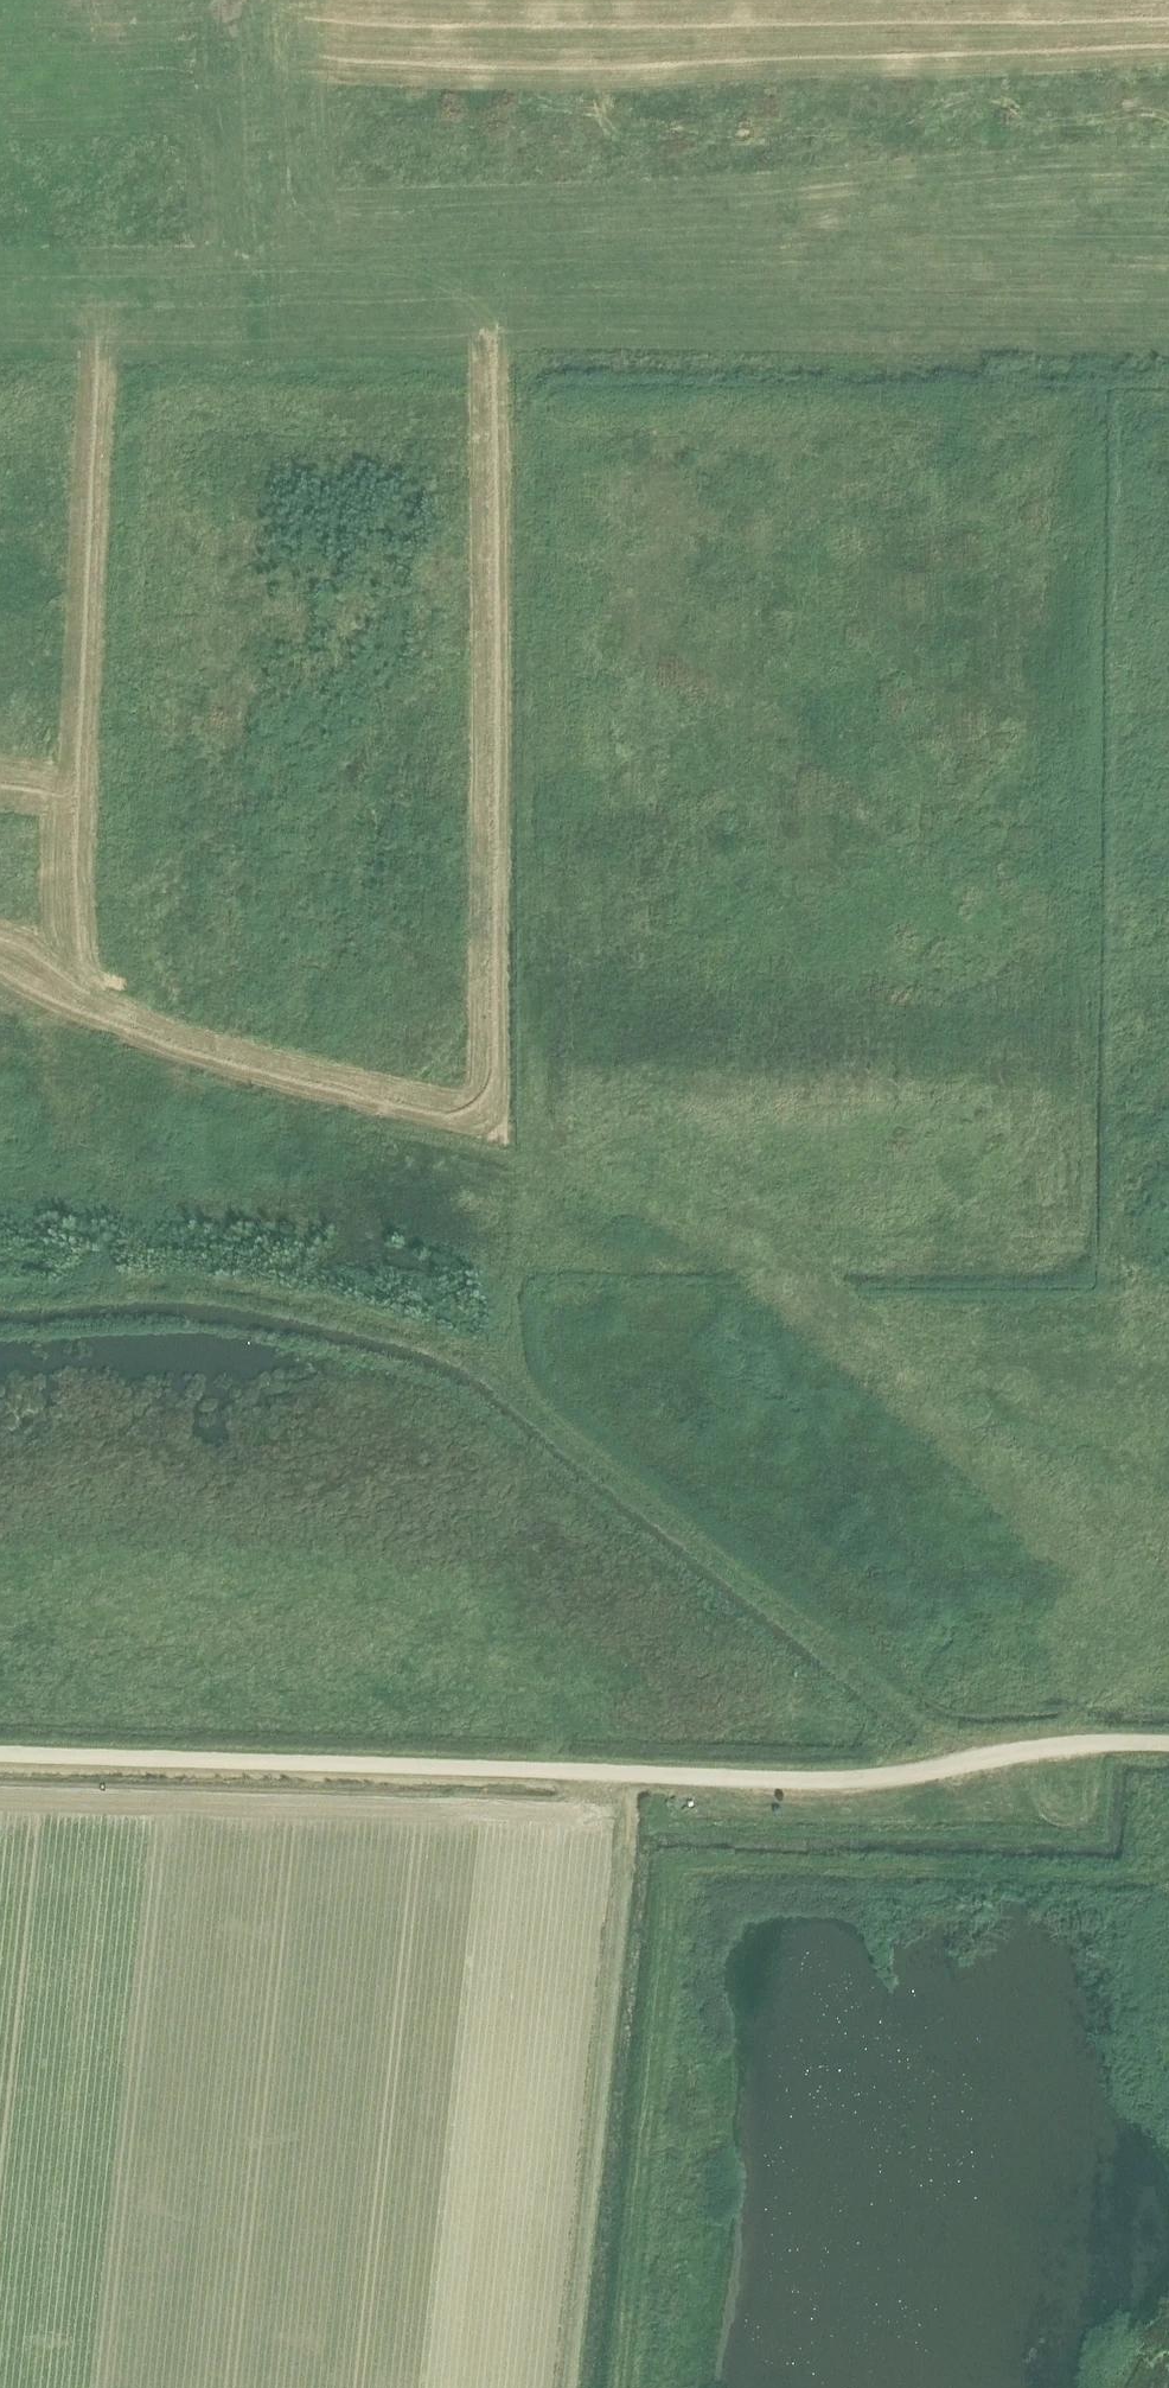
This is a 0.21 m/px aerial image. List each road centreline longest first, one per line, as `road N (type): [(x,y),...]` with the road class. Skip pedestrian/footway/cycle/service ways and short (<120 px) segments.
road 1 (track): [(949,1758),(527,1408),(513,1383),(526,390),(511,368),(260,366)]
road 2 (track): [(0,1753),(811,1786),(1035,1748),(1168,1753)]

